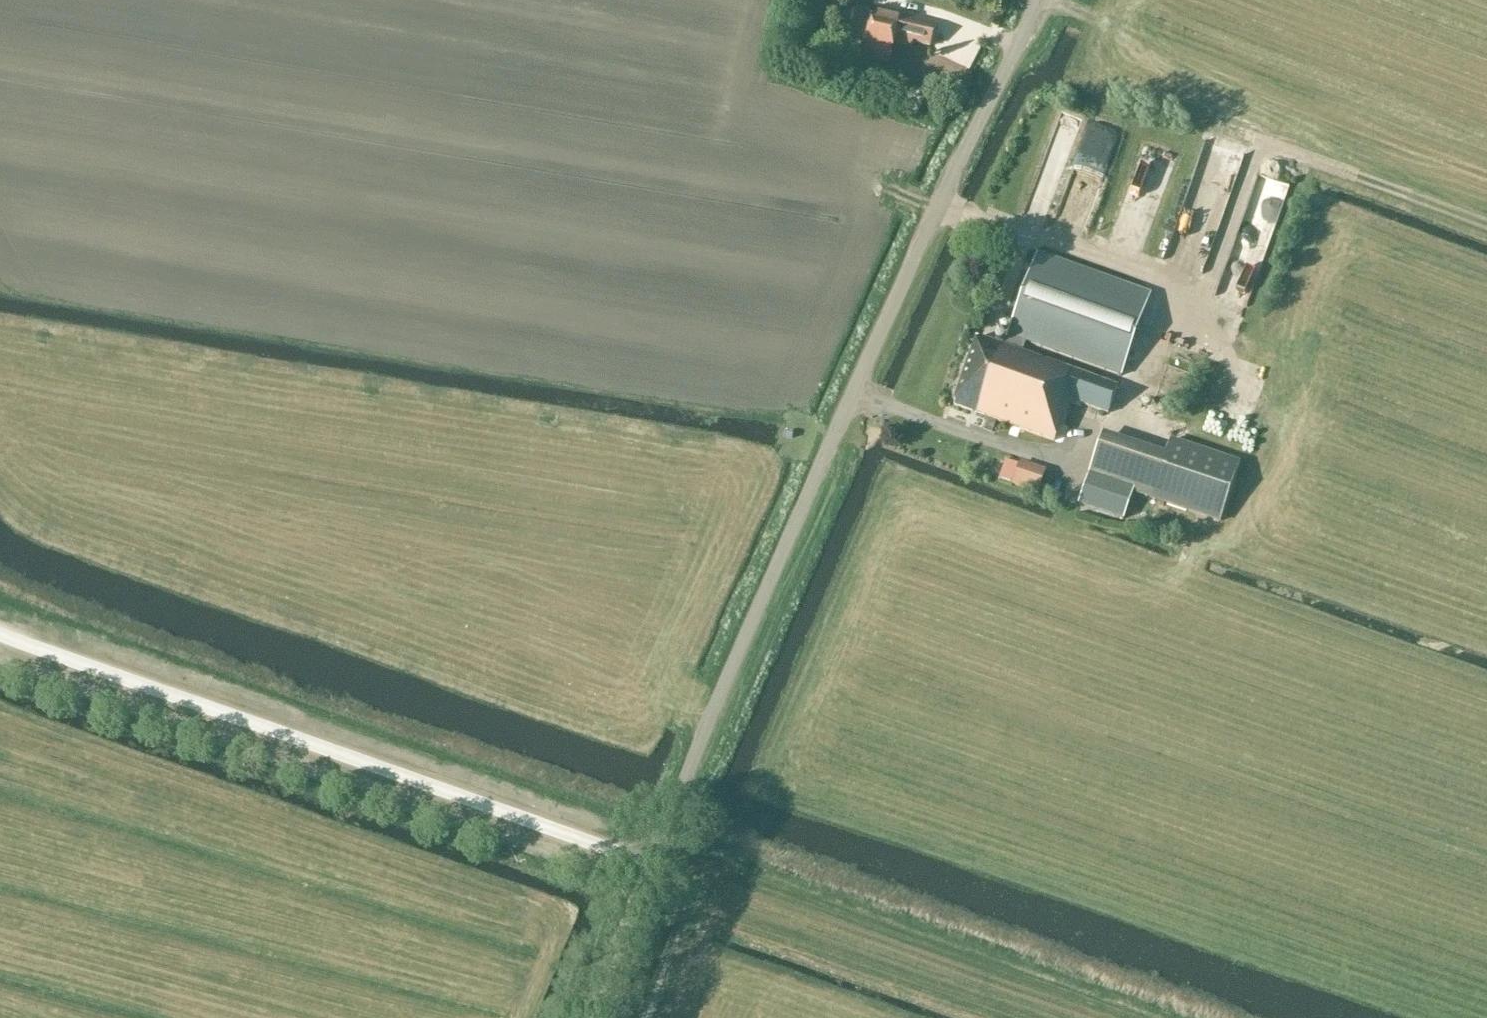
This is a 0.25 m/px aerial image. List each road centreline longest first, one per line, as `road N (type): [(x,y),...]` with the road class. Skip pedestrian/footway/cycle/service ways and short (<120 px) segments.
road 1 (unclassified): [(649,869),(1037,0)]
road 2 (unclassified): [(649,869),(0,632)]
road 3 (unclassified): [(587,1017),(649,869)]

